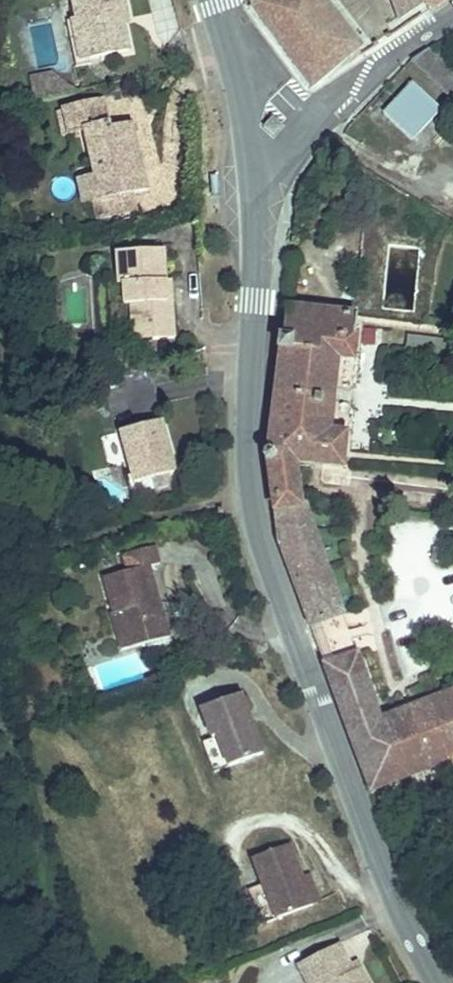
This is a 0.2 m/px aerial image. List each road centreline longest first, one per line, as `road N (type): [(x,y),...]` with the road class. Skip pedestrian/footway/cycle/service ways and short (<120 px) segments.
road 1 (tertiary): [(250,166),(252,499),(272,578),(436,982)]
road 2 (residential): [(250,166),(283,148),(393,50),(452,13)]
road 3 (tertiary): [(213,0),(250,166)]

